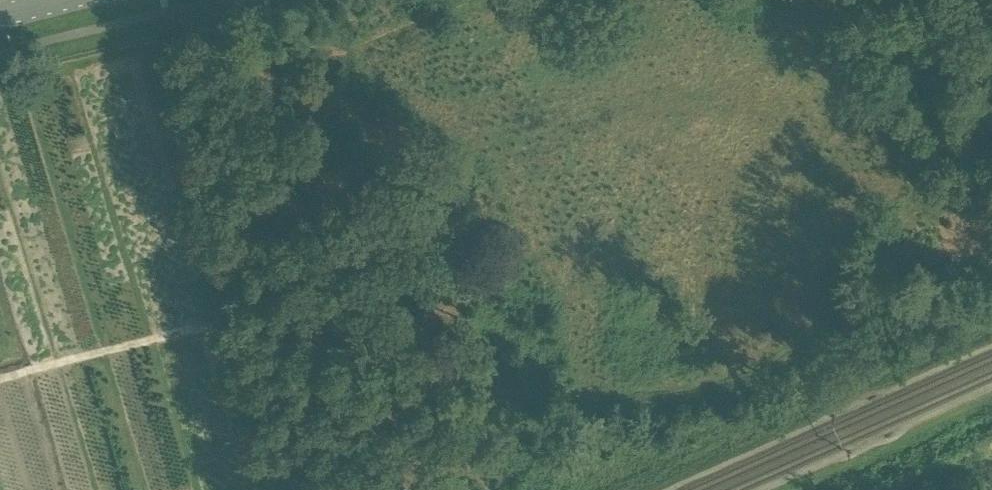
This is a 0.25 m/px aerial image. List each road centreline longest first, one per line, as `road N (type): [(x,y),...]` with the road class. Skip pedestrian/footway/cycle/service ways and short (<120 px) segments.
road 1 (track): [(403,395),(424,389),(659,400),(736,384),(827,329),(901,216),(953,190),(991,181)]
road 2 (track): [(254,0),(326,288),(341,319),(489,489)]
road 3 (track): [(975,185),(931,83),(923,30),(878,0)]
road 4 (track): [(450,0),(355,44),(266,53)]

